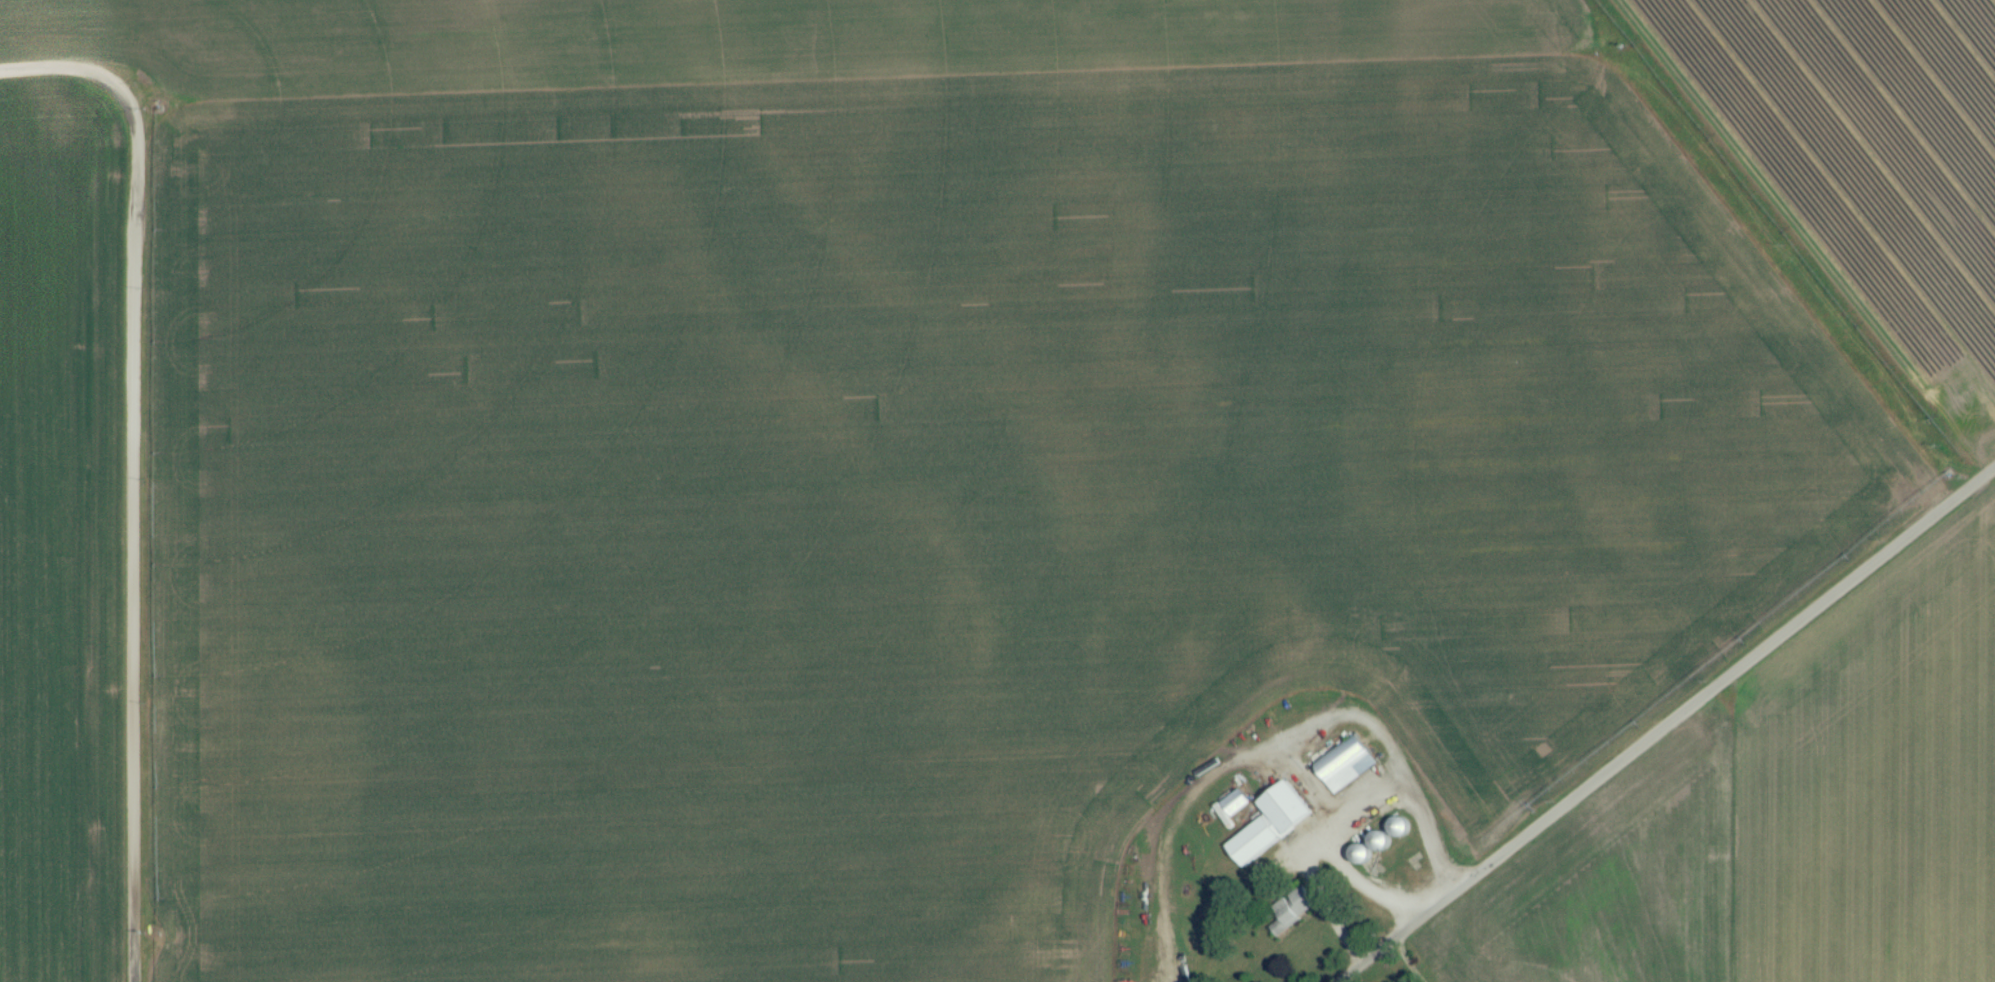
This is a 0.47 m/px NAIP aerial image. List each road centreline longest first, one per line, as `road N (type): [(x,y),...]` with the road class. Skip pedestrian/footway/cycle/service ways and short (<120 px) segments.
road 1 (residential): [(135,981),(138,133),(125,99),(99,77),(0,78)]
road 2 (residential): [(1342,981),(1994,473)]

